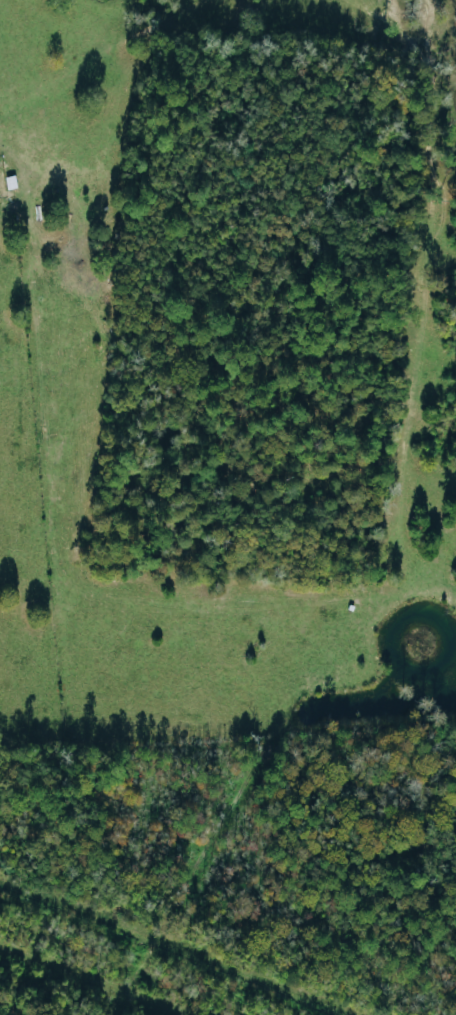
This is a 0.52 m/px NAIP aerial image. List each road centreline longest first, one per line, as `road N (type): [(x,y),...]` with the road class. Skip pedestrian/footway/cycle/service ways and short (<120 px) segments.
road 1 (residential): [(238,0),(326,202)]

